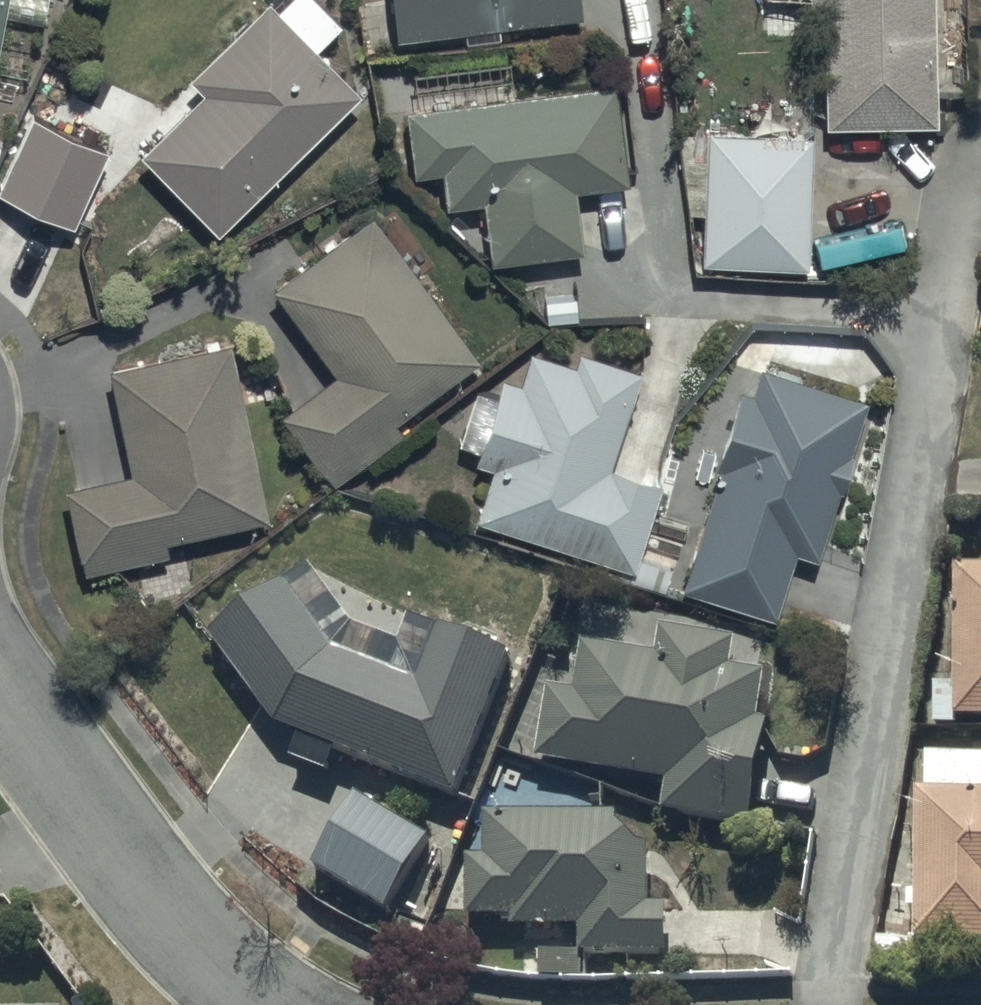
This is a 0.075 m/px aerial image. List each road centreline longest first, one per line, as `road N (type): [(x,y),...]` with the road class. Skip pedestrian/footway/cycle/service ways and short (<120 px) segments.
road 1 (residential): [(269,1004),(194,945),(139,884),(0,687)]

